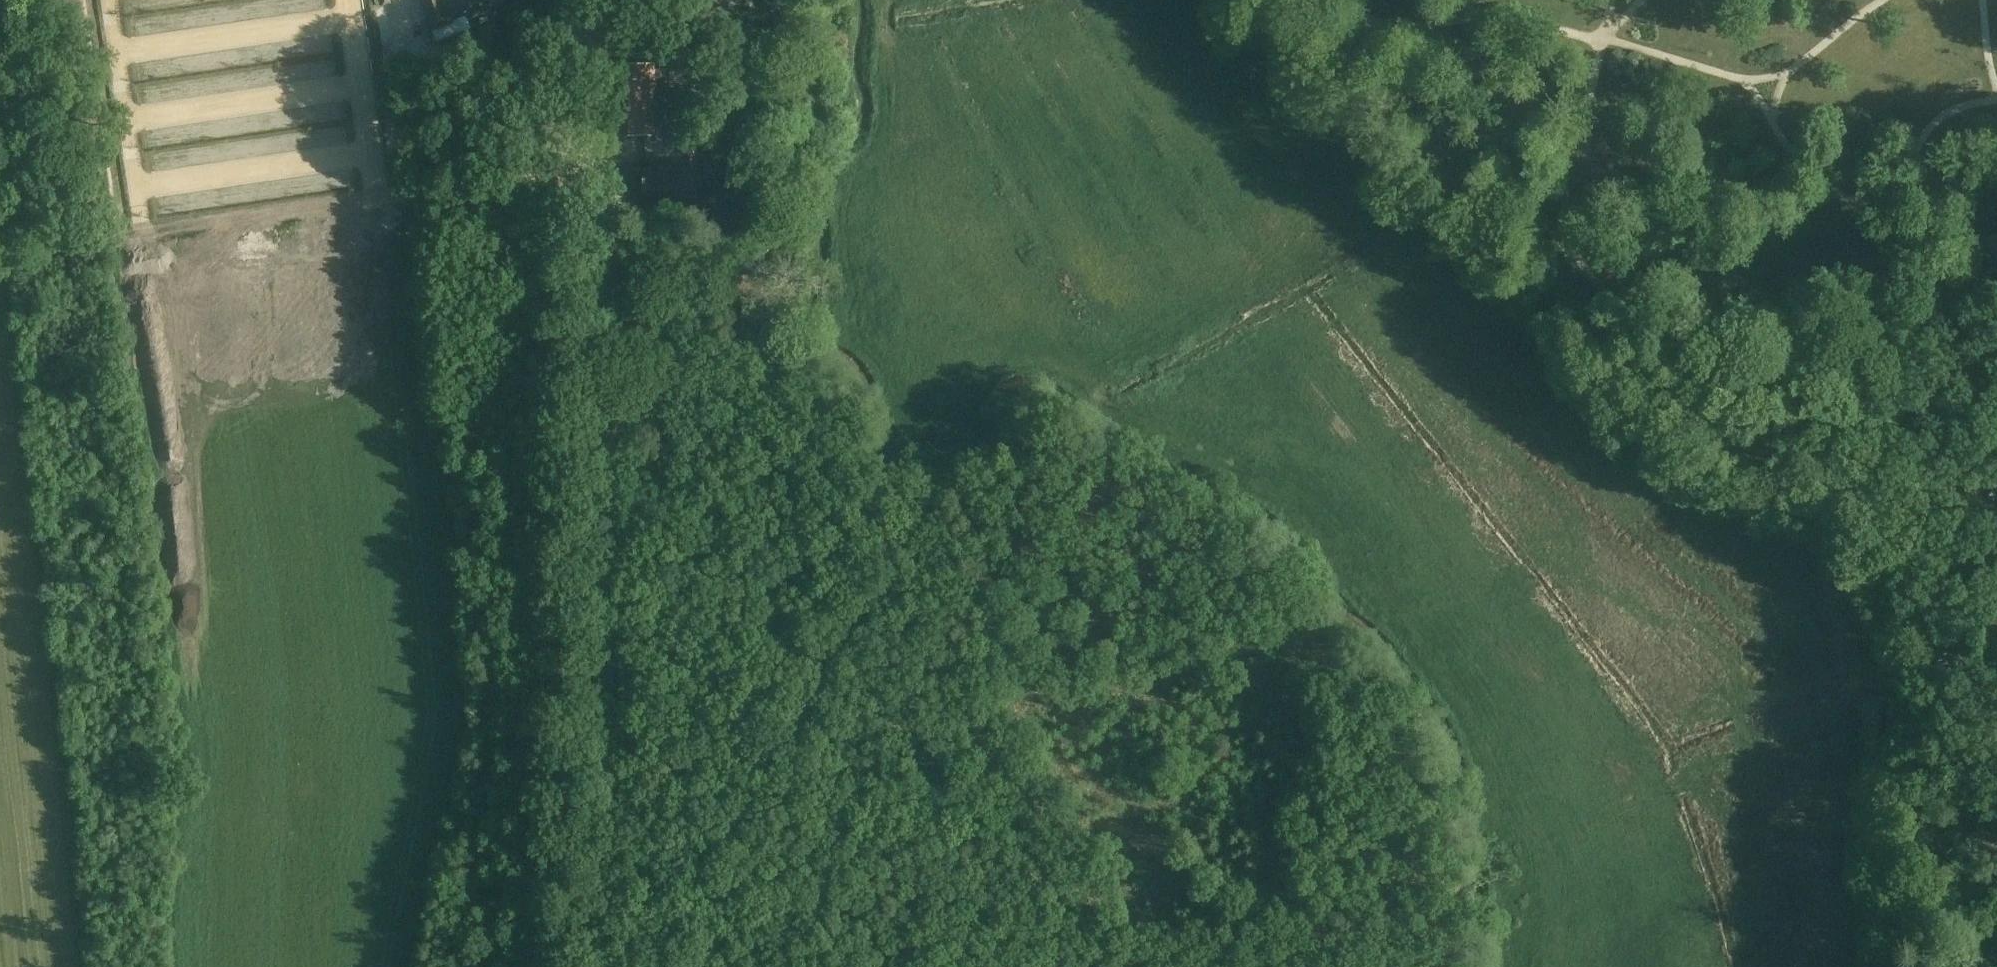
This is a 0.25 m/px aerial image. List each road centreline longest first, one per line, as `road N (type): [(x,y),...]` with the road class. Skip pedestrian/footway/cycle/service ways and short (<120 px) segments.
road 1 (track): [(567,0),(562,309),(576,966)]
road 2 (track): [(568,173),(0,254)]
road 3 (track): [(1996,232),(1924,260),(1855,301),(1782,316),(1719,314),(1634,306),(1598,287),(1581,268),(1572,209)]

